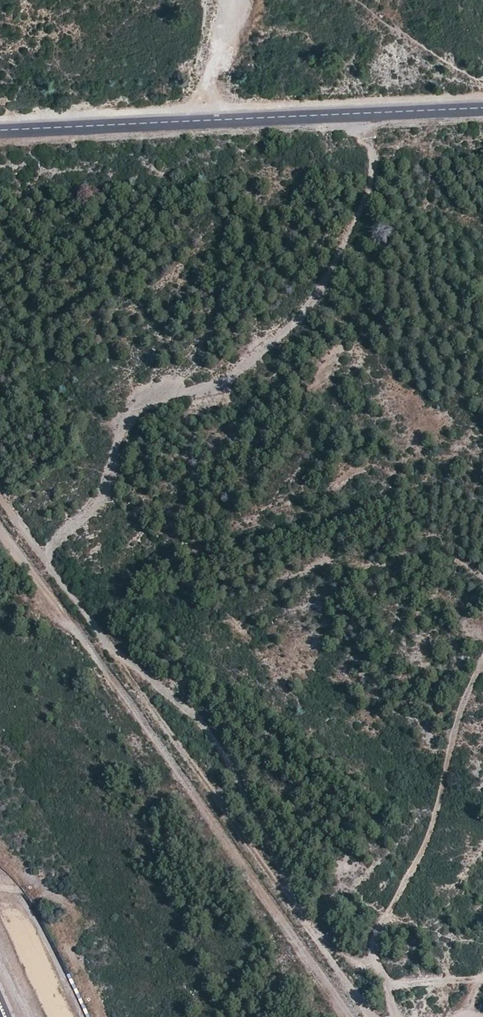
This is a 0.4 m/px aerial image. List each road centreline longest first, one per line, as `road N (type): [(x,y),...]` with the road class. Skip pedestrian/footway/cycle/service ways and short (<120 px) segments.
road 1 (track): [(352,1016),(0,524)]
road 2 (unclassified): [(482,110),(0,133)]
road 3 (track): [(190,124),(238,0)]

